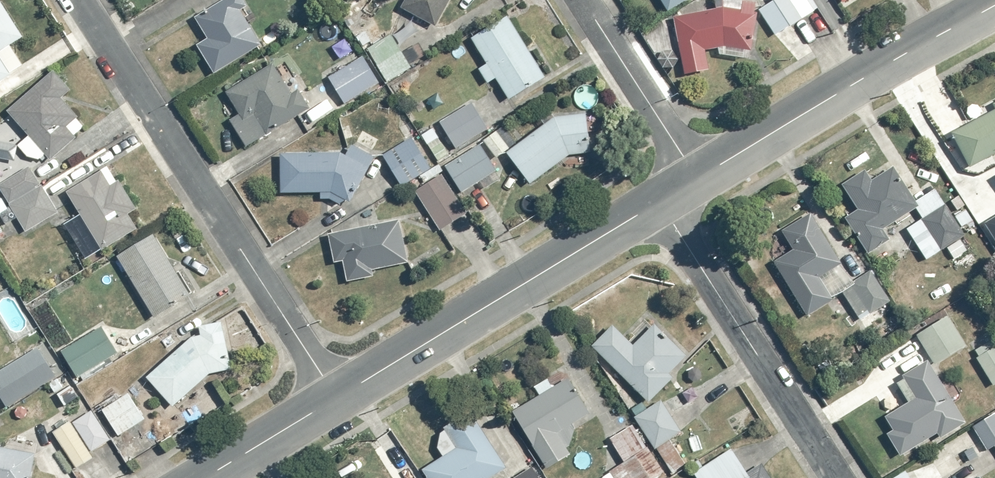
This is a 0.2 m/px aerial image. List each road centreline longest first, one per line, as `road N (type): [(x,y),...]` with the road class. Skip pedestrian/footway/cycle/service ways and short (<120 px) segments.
road 1 (residential): [(80,0),(338,398)]
road 2 (tertiary): [(660,203),(338,398)]
road 3 (tertiary): [(994,3),(698,181)]
road 4 (residential): [(828,477),(660,203)]
road 5 (residential): [(581,0),(698,181)]
road 6 (tertiary): [(338,398),(207,477)]

